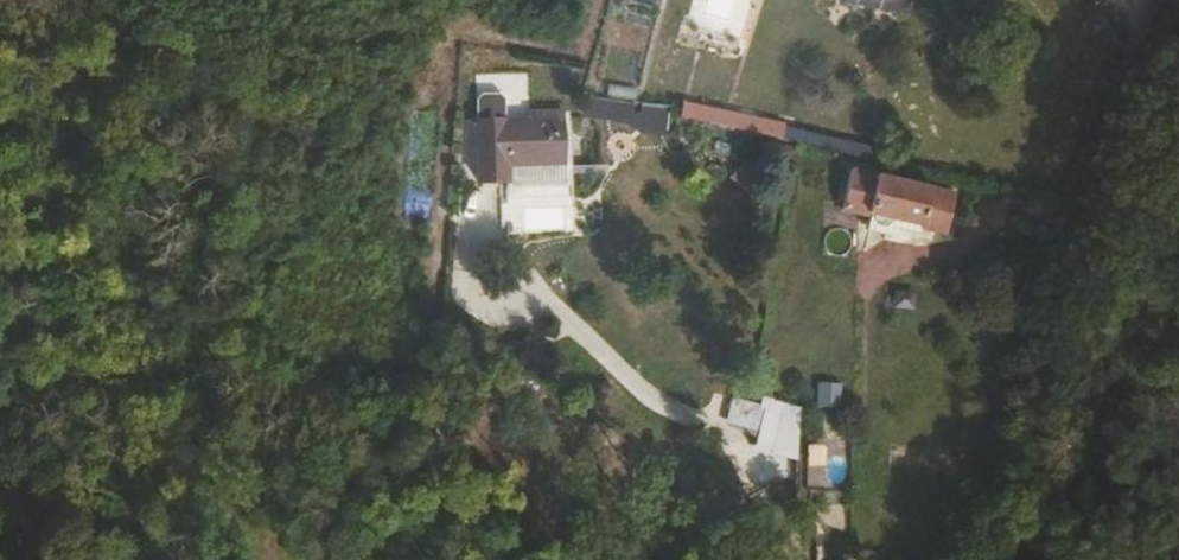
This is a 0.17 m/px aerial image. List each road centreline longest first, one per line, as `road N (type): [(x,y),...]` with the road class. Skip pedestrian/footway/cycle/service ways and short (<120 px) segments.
road 1 (residential): [(1142,0),(1040,333),(1026,498),(1037,522)]
road 2 (unclassified): [(1037,522),(1111,451),(1178,401)]

